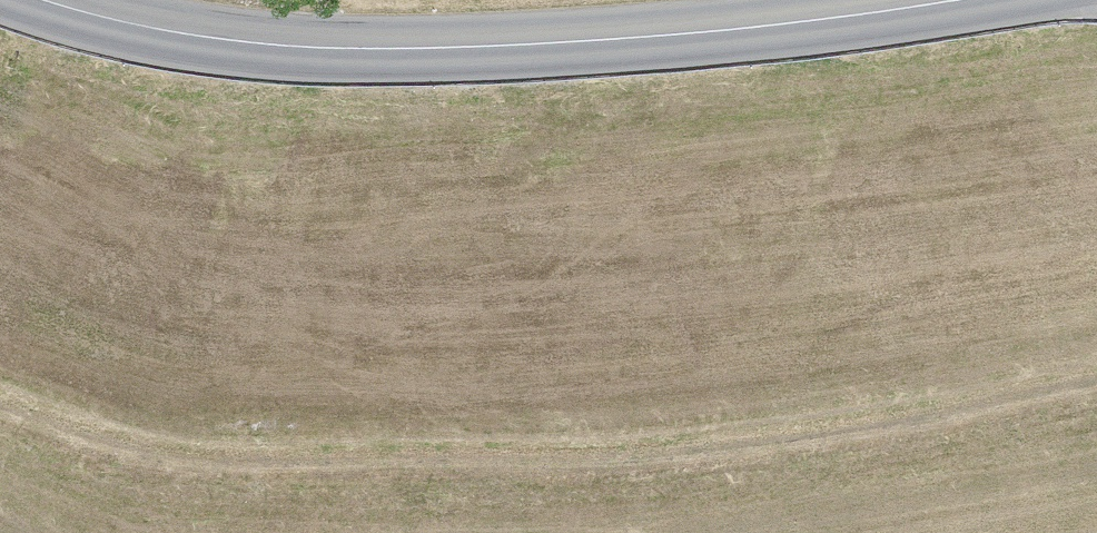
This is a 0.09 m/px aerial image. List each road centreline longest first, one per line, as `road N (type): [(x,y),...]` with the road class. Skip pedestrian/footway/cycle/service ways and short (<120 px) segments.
road 1 (track): [(1096,371),(717,442),(204,453),(102,436),(0,399)]
road 2 (secondary): [(52,0),(226,45),(466,55),(862,22),(985,0)]

